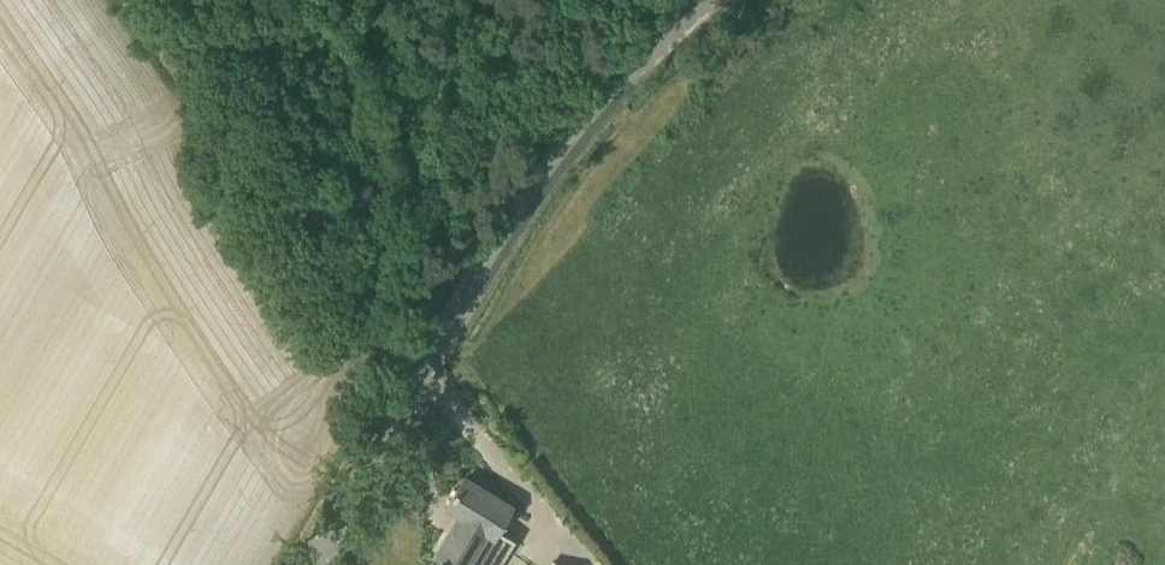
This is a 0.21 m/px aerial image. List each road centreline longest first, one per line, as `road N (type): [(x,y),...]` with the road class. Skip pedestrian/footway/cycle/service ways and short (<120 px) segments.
road 1 (tertiary): [(316,564),(545,168),(649,39),(700,0)]
road 2 (track): [(145,0),(423,380)]

